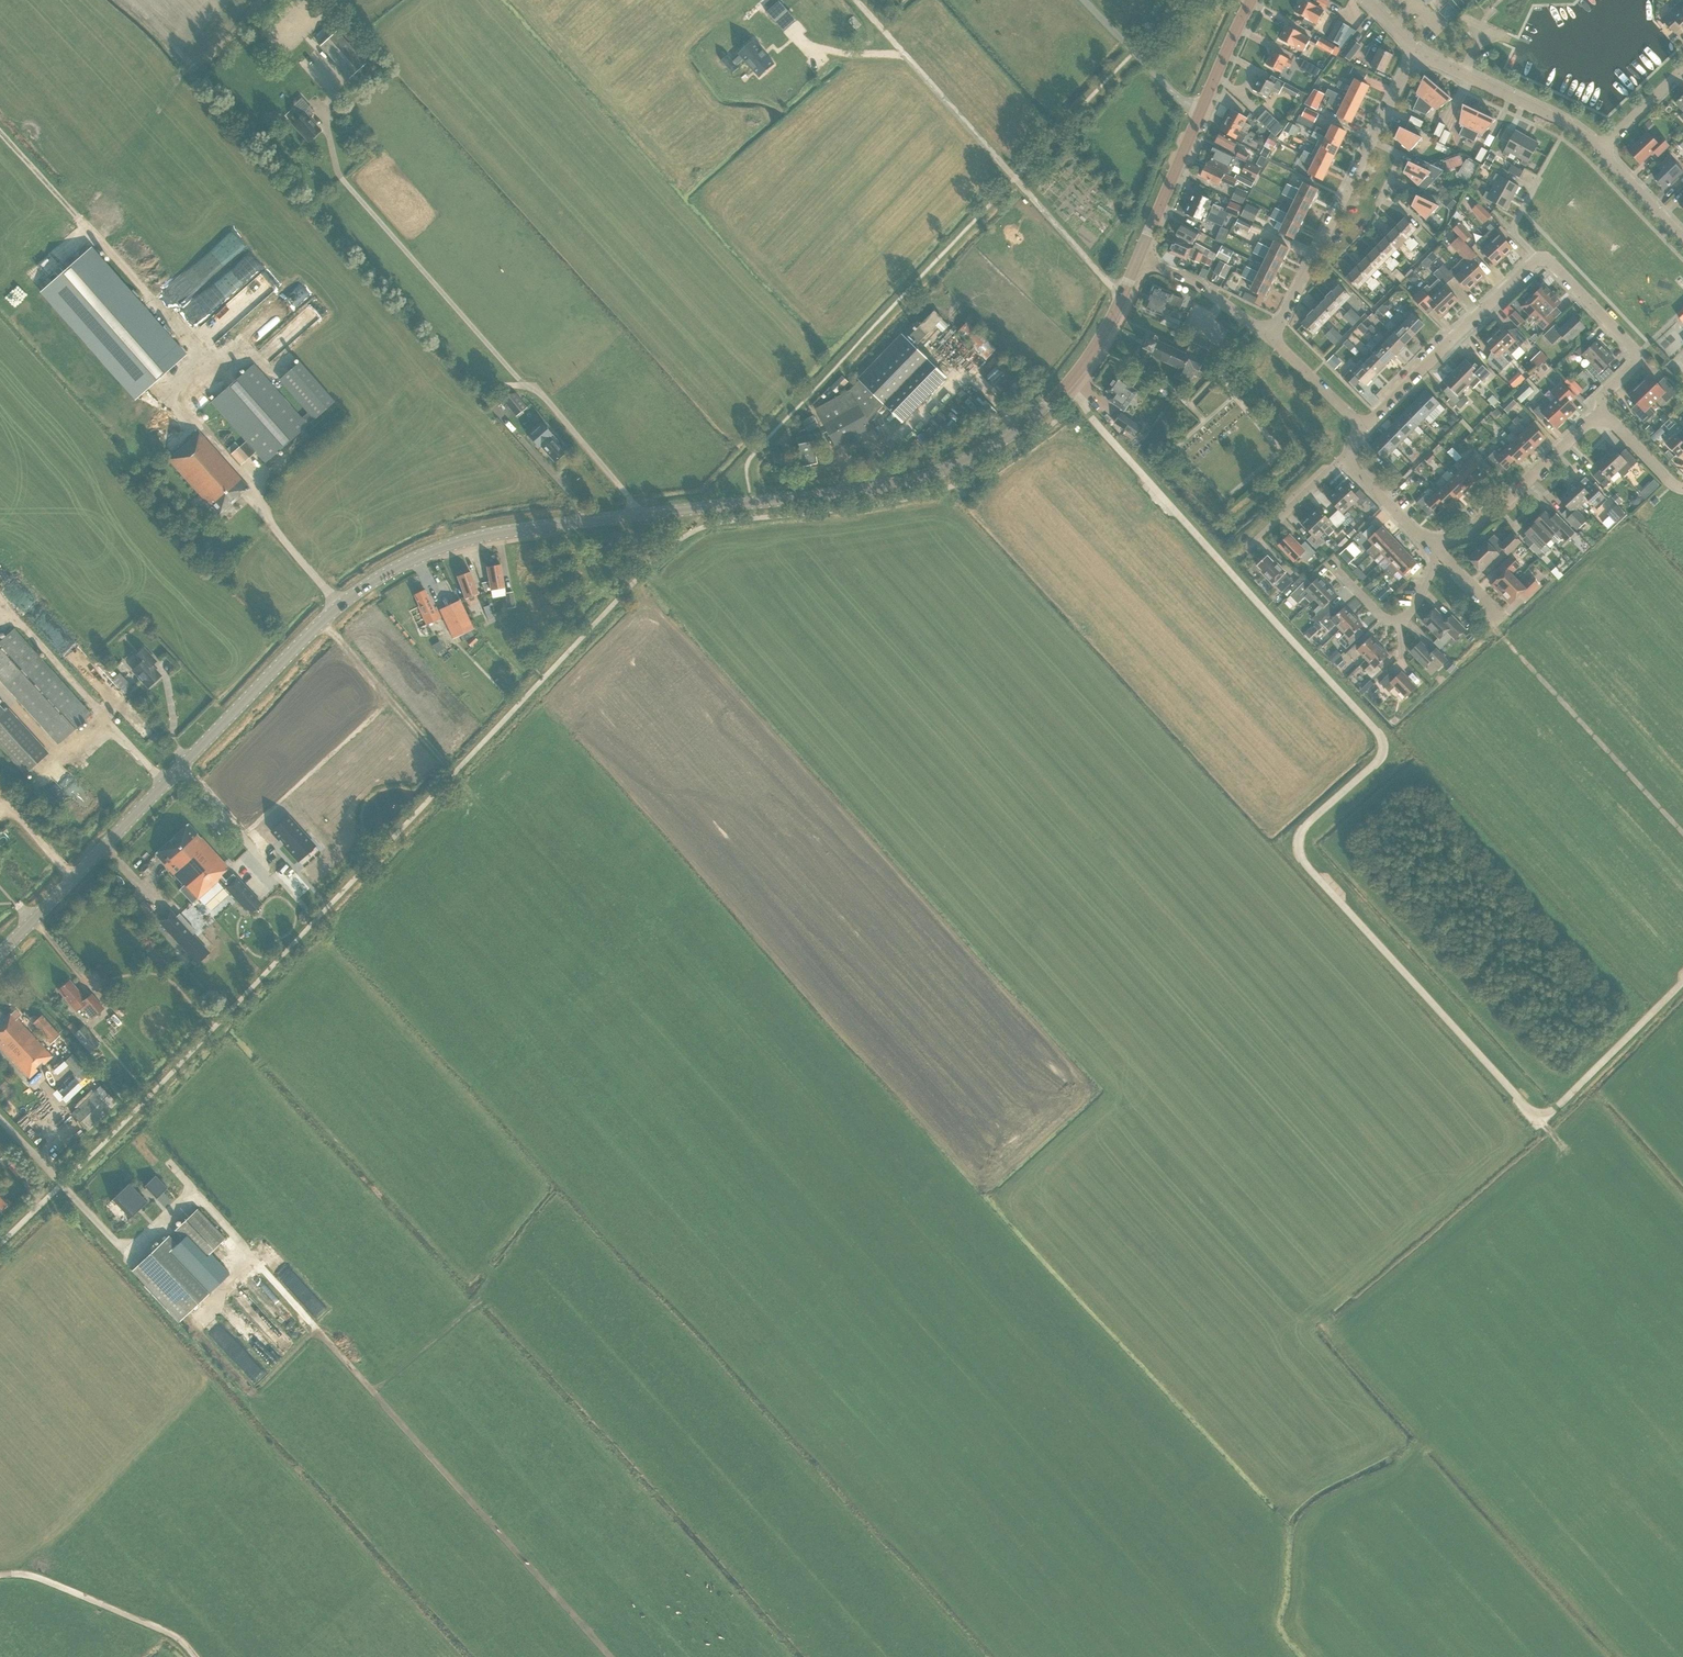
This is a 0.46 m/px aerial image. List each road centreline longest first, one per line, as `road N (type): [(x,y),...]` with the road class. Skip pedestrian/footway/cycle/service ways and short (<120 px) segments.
road 1 (tertiary): [(0,956),(323,623),(372,584),(482,537),(927,479),(1048,404),(1086,361),(1138,260)]
road 2 (track): [(1682,983),(1553,1111),(1531,1113),(1301,856),(1301,831),(1382,755),(1379,732),(1067,383)]
road 3 (track): [(1345,1656),(1313,1610),(1316,1543),(1338,1512),(1401,1480),(1424,1442),(1426,1419),(1367,1351),(1364,1316),(1383,1292),(1550,1160),(1555,1138),(1542,1115)]
road 4 (track): [(194,1194),(612,1656)]
road 5 (track): [(611,954),(323,623)]
road 6 (residential): [(1359,426),(1541,262),(1638,352)]
road 7 (tertiary): [(1138,260),(1252,0)]
road 8 (track): [(1682,834),(1493,628)]
road 9 (residential): [(1271,340),(1368,143)]
road 10 (residential): [(1432,549),(1474,528),(1600,413)]
road 11 (residential): [(1603,148),(1415,51)]
road 12 (residential): [(1330,566),(1383,620),(1401,624),(1431,576),(1432,549)]
road 13 (residential): [(1271,340),(1201,287),(1138,260)]
road 14 (residential): [(1343,461),(1248,549)]
road 15 (residential): [(1432,549),(1343,461)]
road 16 (residential): [(1359,426),(1271,340)]

